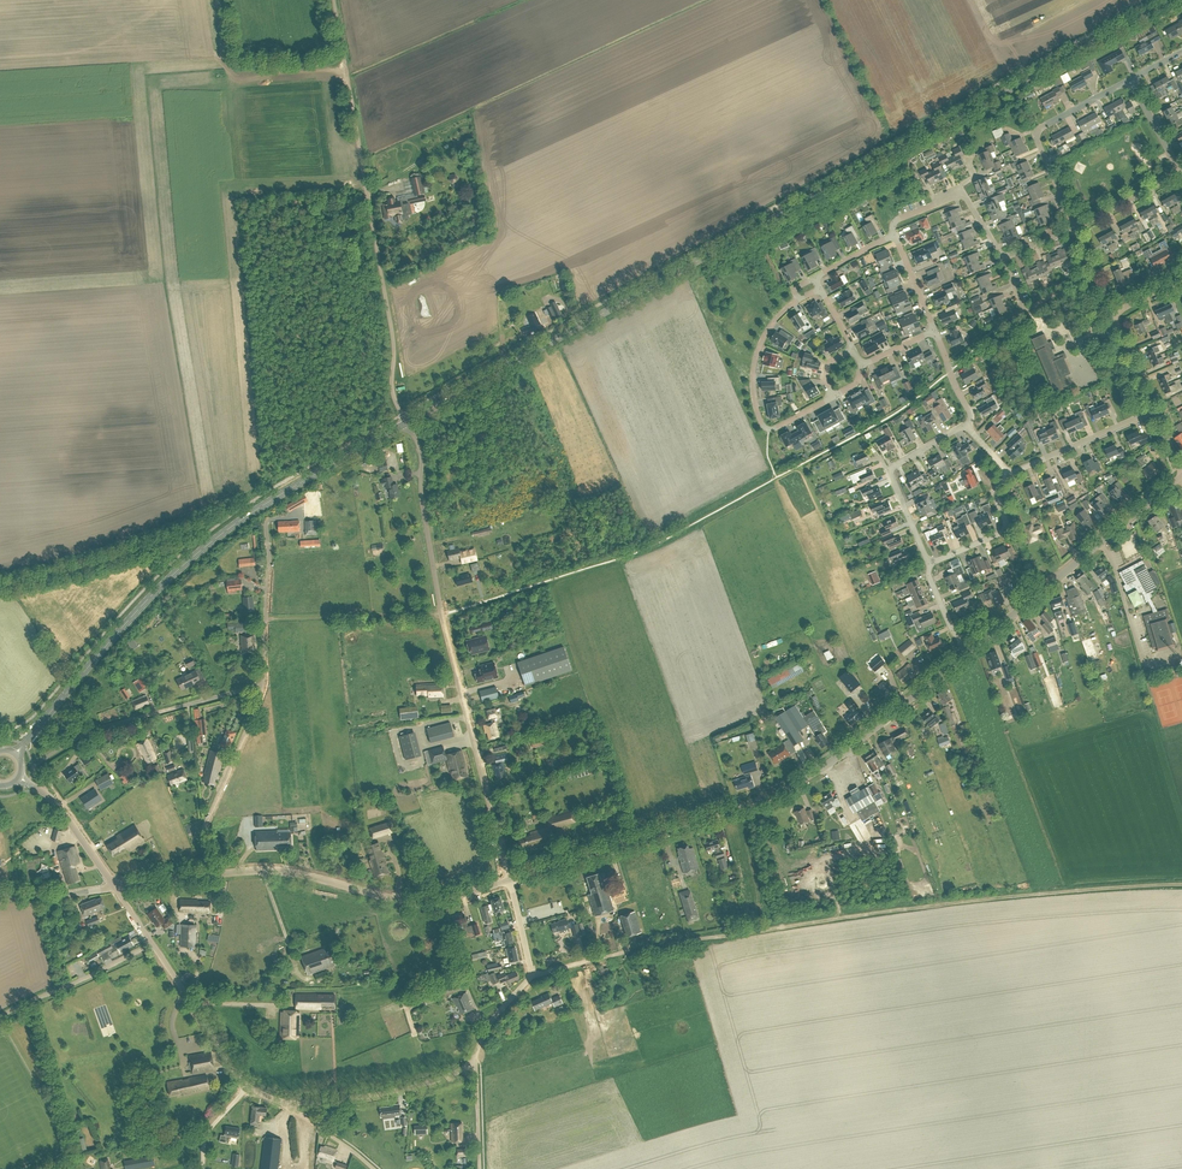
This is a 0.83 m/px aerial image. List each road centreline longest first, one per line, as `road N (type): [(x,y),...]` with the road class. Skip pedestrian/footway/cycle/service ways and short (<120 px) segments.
road 1 (tertiary): [(405,423),(1174,0)]
road 2 (track): [(531,977),(653,946),(943,902),(1181,883)]
road 3 (tertiary): [(508,879),(791,787),(968,652)]
road 4 (tertiary): [(16,753),(196,554),(405,423)]
road 5 (unclassified): [(508,879),(442,615),(420,449),(405,423)]
road 6 (unclassified): [(405,423),(393,396),(393,341),(333,0)]
road 7 (unclassified): [(283,1101),(395,1091),(455,1073),(474,1058),(489,1025),(531,977),(508,879)]
road 8 (tertiary): [(212,874),(298,873),(412,904),(508,879)]
road 9 (tertiary): [(968,652),(1181,475)]
road 10 (residential): [(41,761),(95,730),(263,684)]
road 11 (residential): [(832,397),(769,429),(757,411),(755,360),(766,334),(798,299)]
road 12 (residential): [(1074,228),(1035,132),(1131,80)]
road 13 (residential): [(212,874),(206,823),(263,684)]
road 14 (residential): [(930,564),(890,471),(965,425)]
road 15 (track): [(442,615),(266,621)]
road 16 (unclassified): [(248,1087),(152,944)]
road 17 (unclassified): [(0,1016),(152,944)]
road 18 (residential): [(263,684),(266,517)]
road 19 (residential): [(1011,473),(1155,410)]
road 20 (tertiary): [(116,887),(60,808),(19,777)]
road 21 (residential): [(930,564),(1005,529),(995,491),(1011,473)]
road 22 (residential): [(1074,228),(1180,171)]

